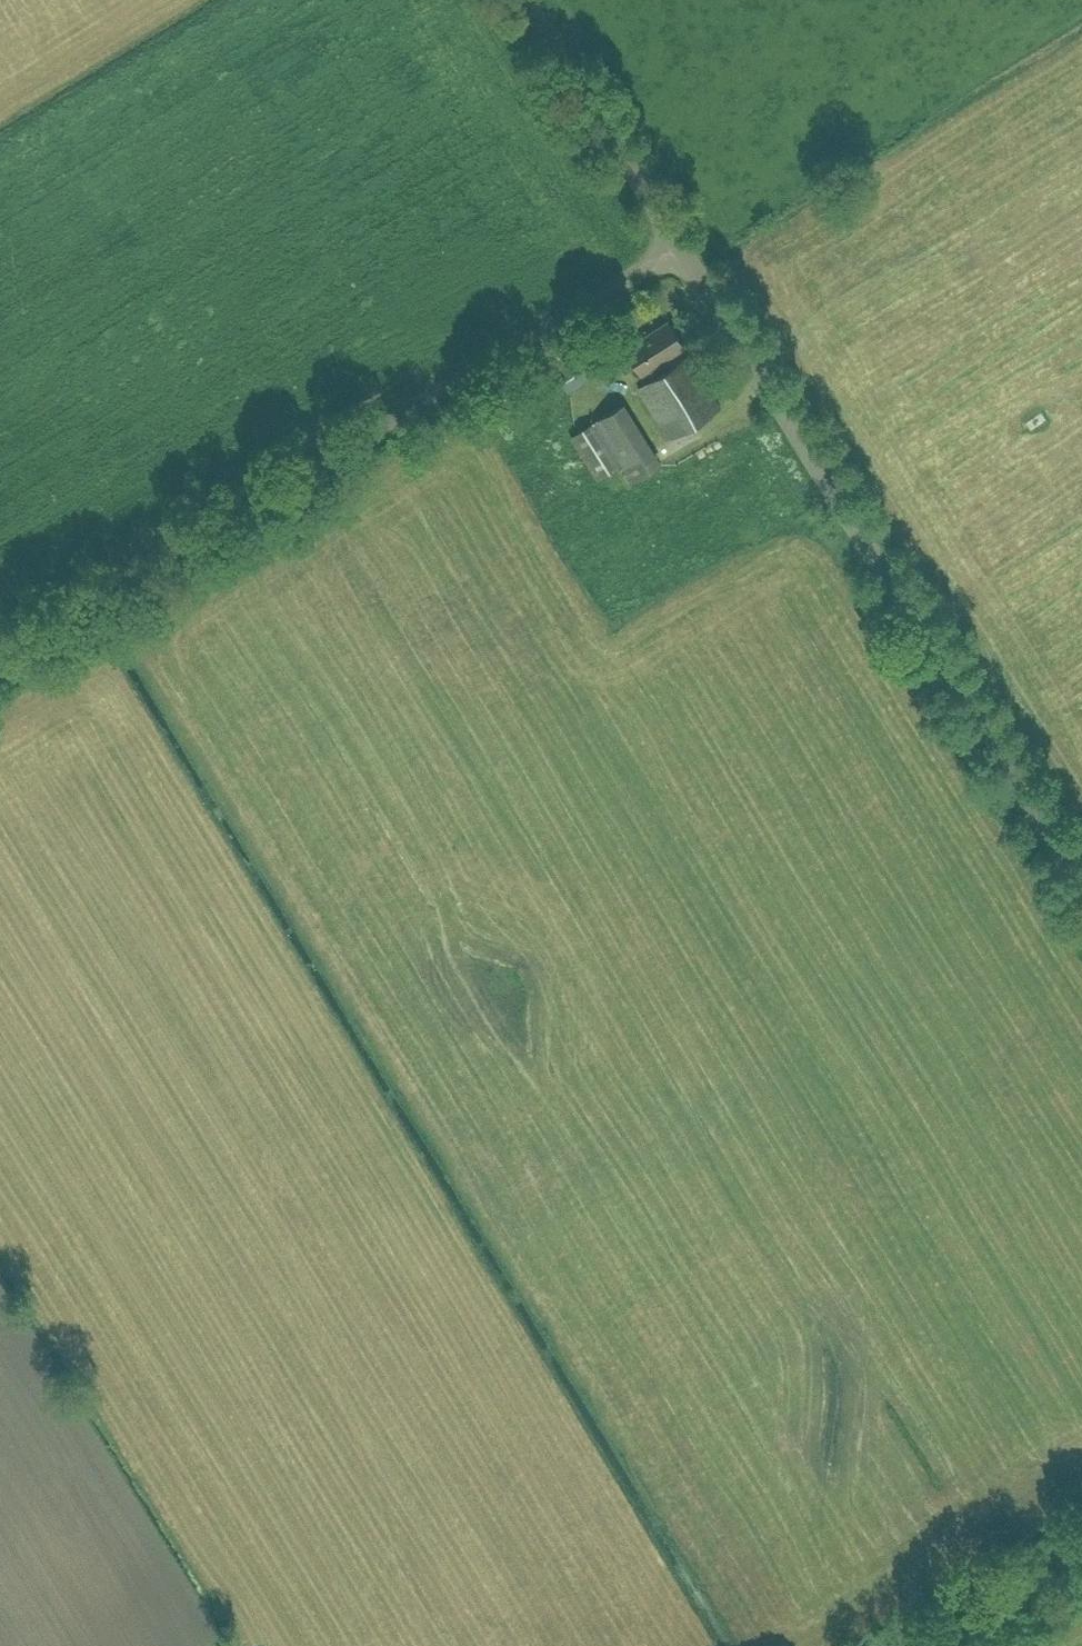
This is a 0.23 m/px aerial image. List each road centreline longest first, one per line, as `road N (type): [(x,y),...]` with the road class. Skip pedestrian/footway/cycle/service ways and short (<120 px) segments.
road 1 (unclassified): [(0,660),(676,244)]
road 2 (unclassified): [(1081,891),(676,244)]
road 3 (unclassified): [(676,244),(531,0)]
road 4 (unclassified): [(898,1645),(1081,1530)]

